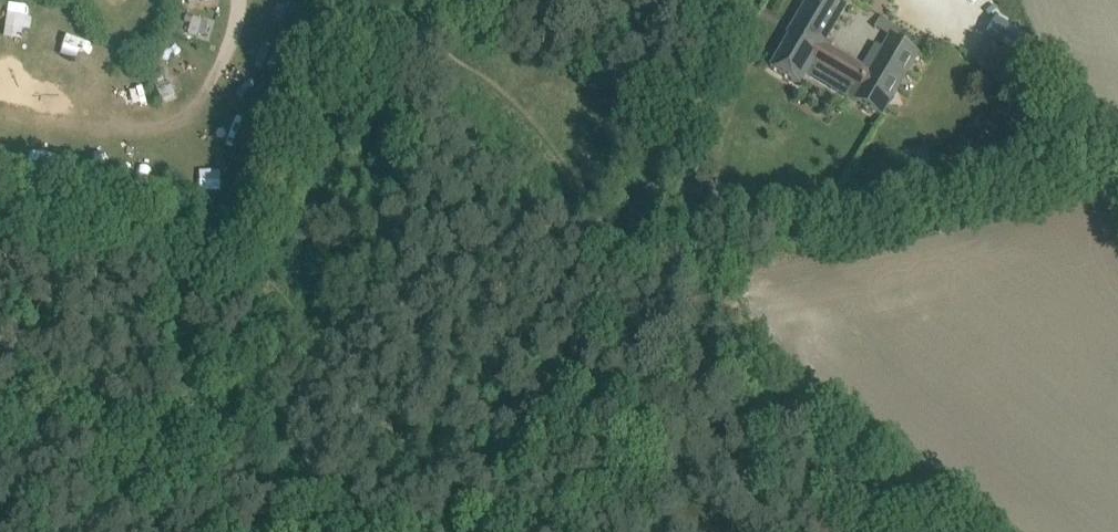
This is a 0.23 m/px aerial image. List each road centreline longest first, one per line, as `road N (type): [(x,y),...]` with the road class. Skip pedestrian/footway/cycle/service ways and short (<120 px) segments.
road 1 (track): [(508,515),(624,243),(755,0)]
road 2 (track): [(244,0),(235,61),(193,125),(134,143),(97,137)]
road 3 (track): [(132,526),(0,499)]

